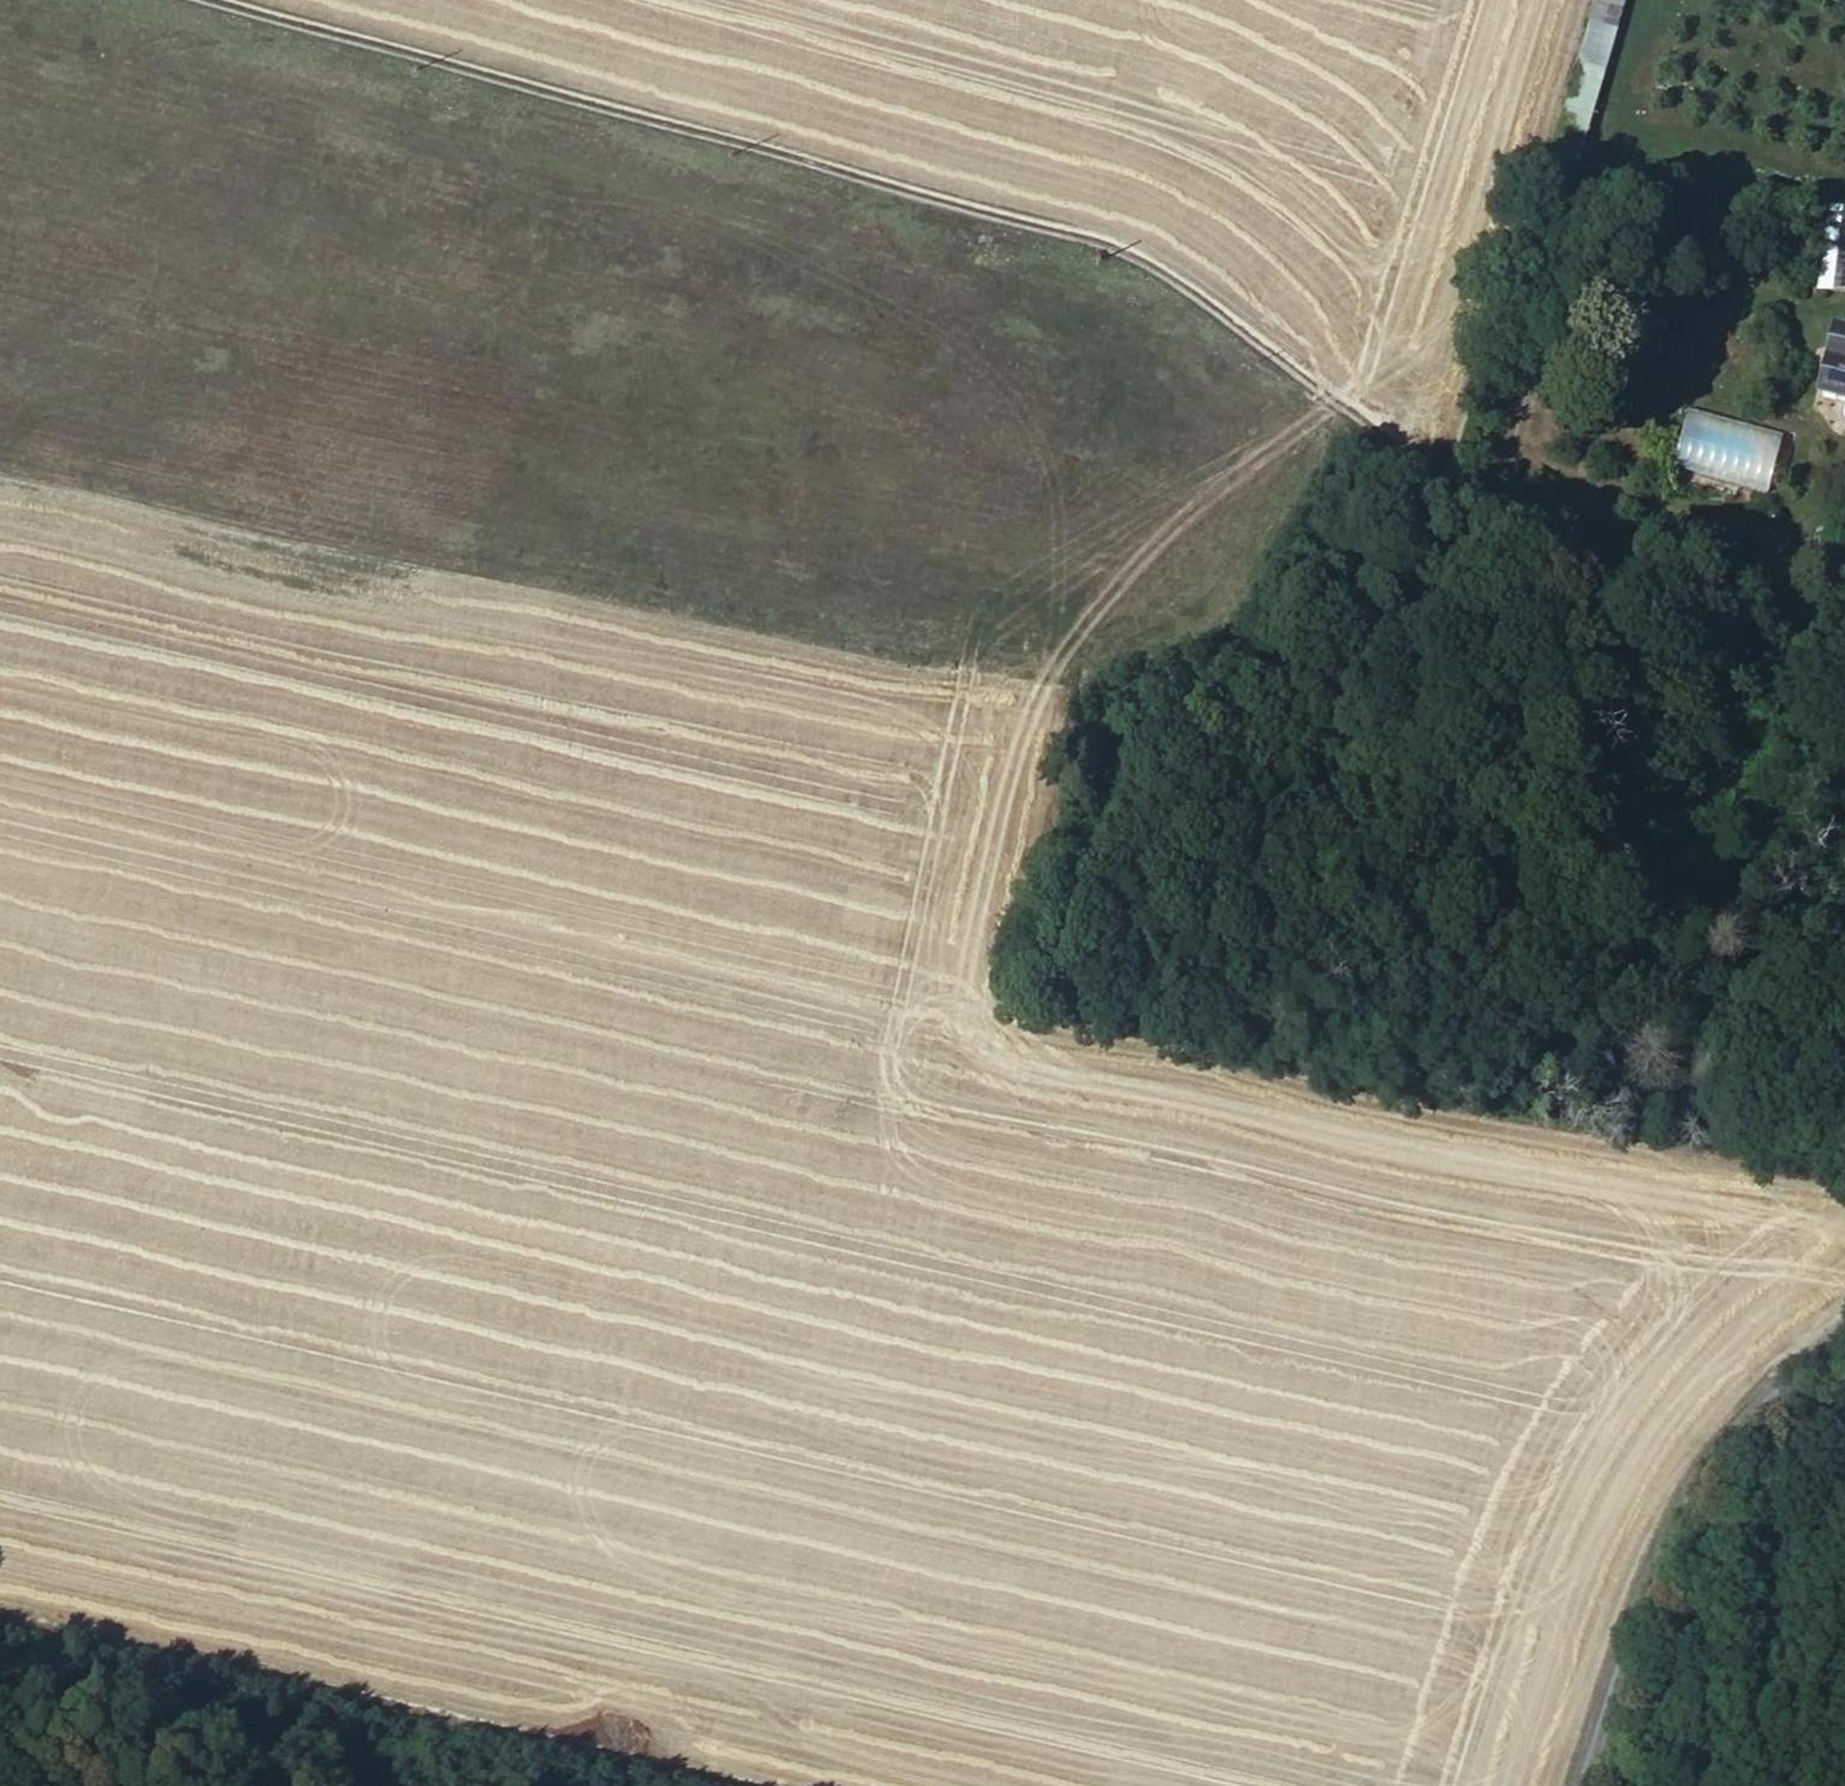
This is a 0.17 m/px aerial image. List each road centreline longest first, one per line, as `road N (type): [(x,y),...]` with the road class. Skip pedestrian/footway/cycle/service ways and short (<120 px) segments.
road 1 (track): [(1844,611),(1656,580),(1455,514),(1326,391),(1117,245),(273,0)]
road 2 (unclassified): [(1844,1337),(1780,1393),(1680,1528),(1598,1785)]

